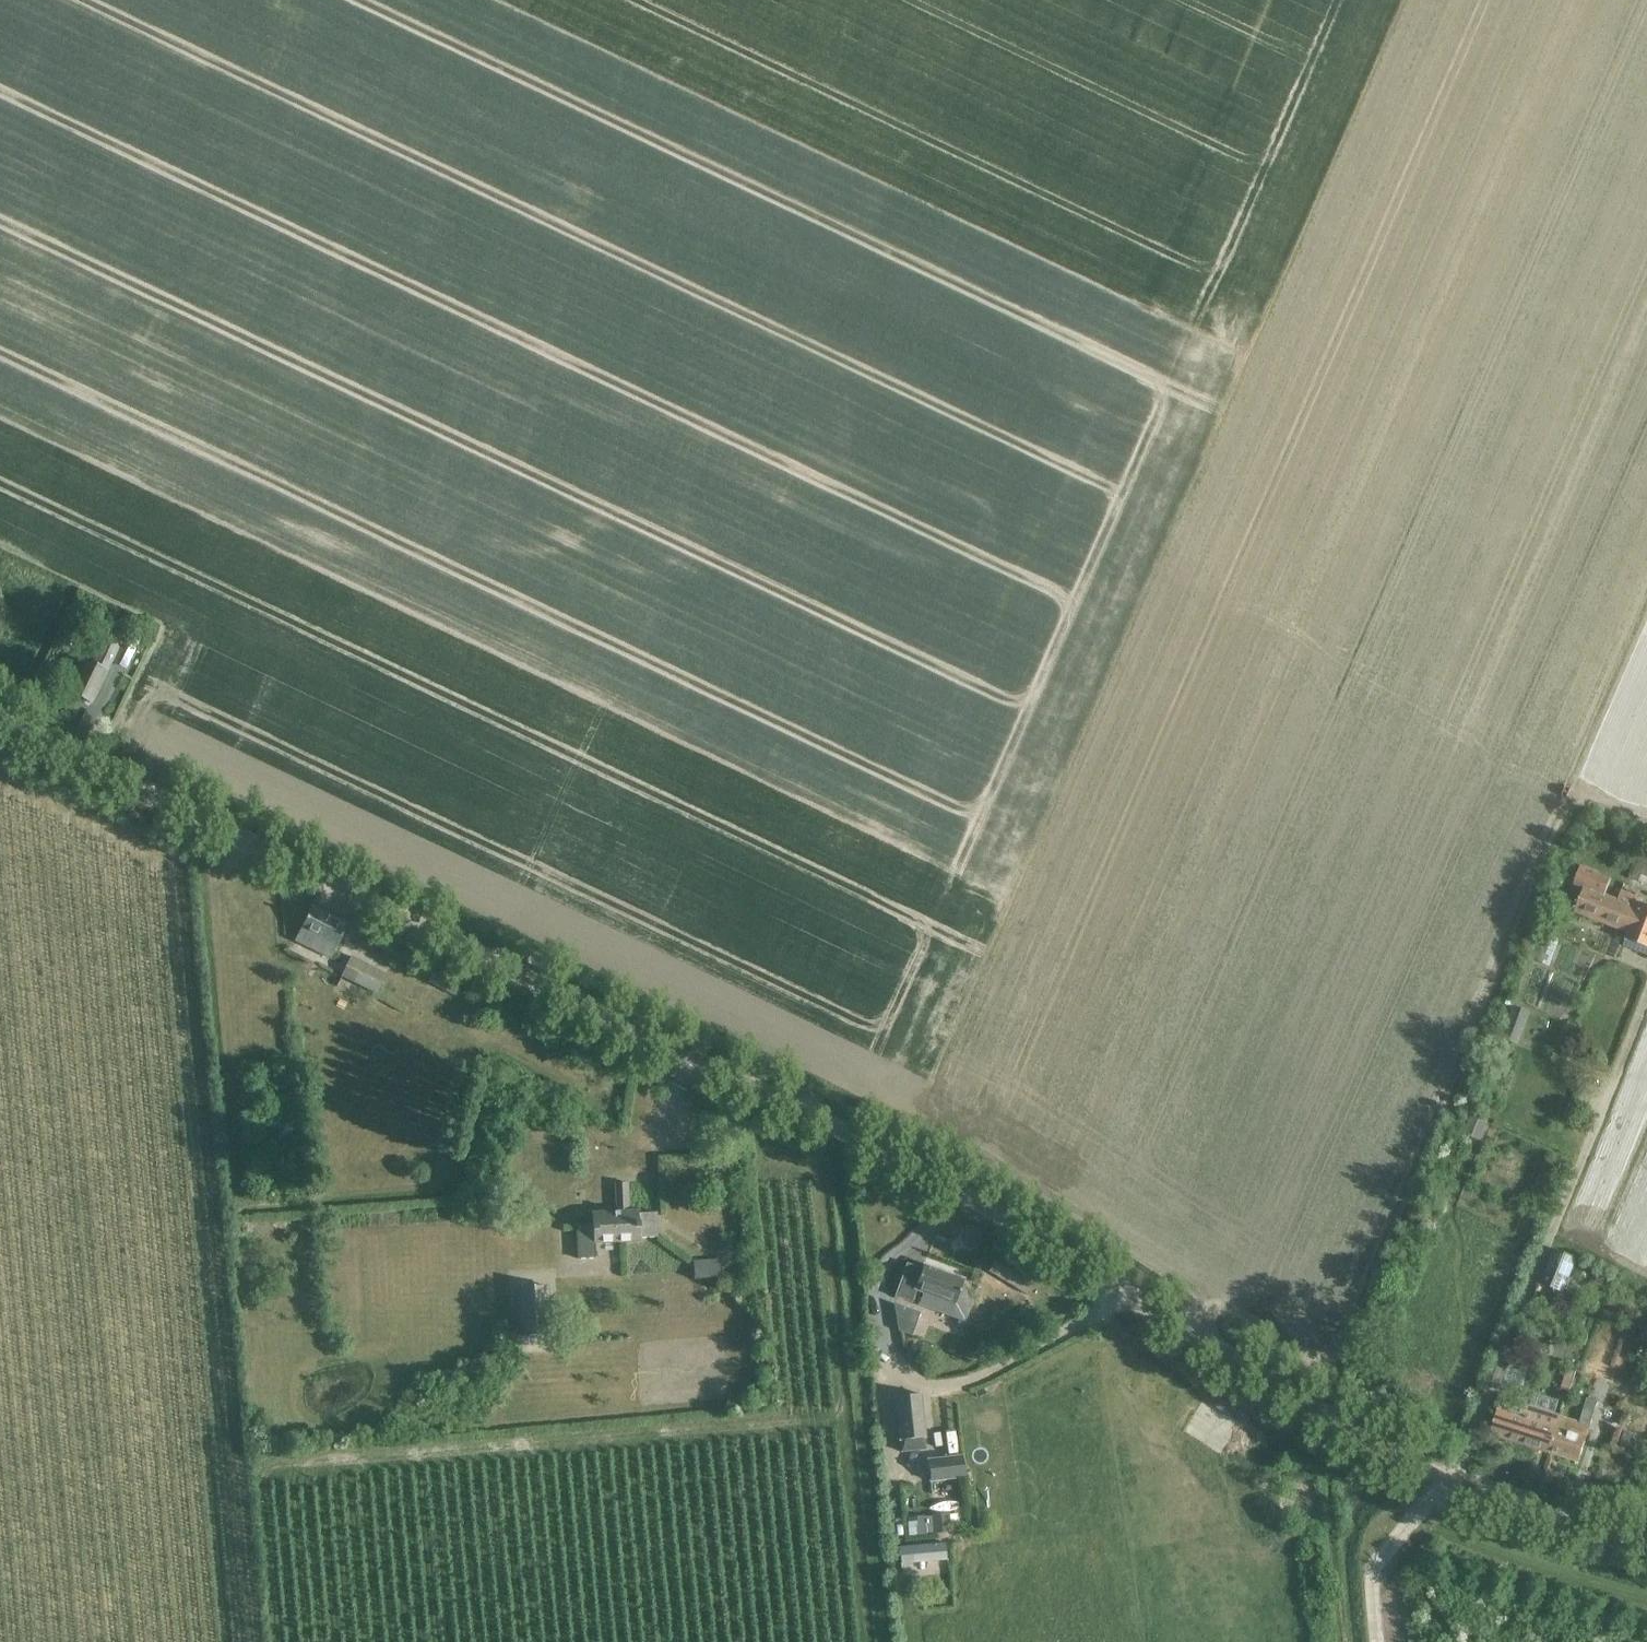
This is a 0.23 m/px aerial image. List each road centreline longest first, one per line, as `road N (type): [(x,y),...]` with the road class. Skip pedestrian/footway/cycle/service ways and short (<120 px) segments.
road 1 (unclassified): [(0,718),(500,954),(947,1186),(1322,1412),(1571,1520),(1646,1543)]

